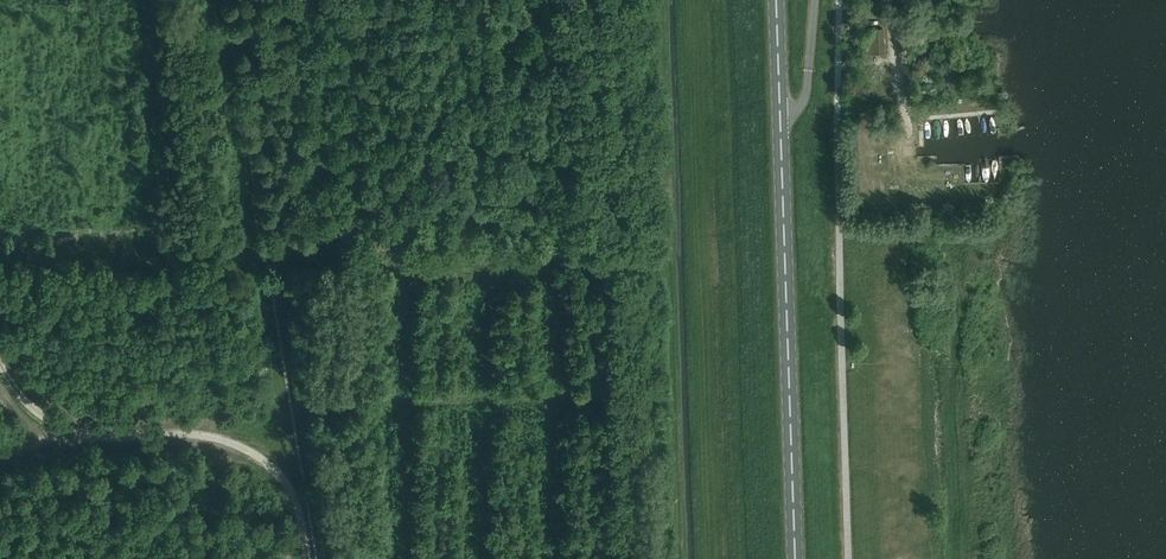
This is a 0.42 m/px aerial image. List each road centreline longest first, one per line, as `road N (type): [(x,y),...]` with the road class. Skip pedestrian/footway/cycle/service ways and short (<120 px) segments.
road 1 (primary): [(795,558),(776,0)]
road 2 (track): [(0,366),(38,414),(65,429),(200,435),(261,458),(291,493),(306,558)]

